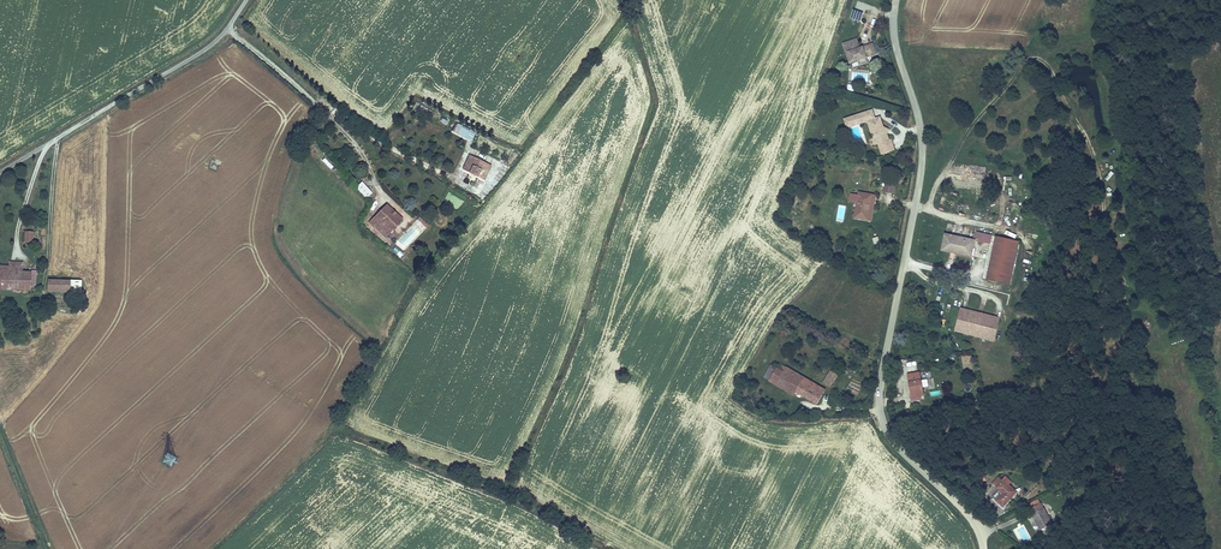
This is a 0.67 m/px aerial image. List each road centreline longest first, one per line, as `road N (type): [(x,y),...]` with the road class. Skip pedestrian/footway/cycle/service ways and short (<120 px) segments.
road 1 (tertiary): [(896,0),(896,46),(917,112),(922,158),(881,415),(906,456),(966,511),(984,548)]
road 2 (unclassified): [(0,172),(209,47),(246,0)]
road 3 (track): [(47,548),(0,434)]

